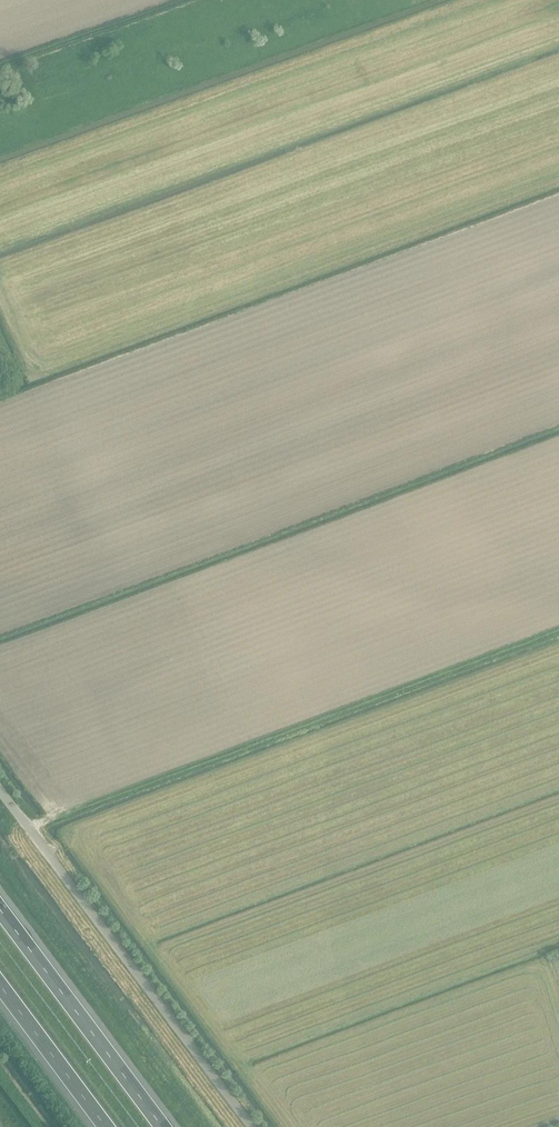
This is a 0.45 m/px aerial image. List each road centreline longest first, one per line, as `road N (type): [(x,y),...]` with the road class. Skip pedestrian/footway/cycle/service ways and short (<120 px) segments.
road 1 (unclassified): [(252,1126),(0,792)]
road 2 (motorway): [(163,1126),(0,909)]
road 3 (motorway): [(0,984),(108,1126)]

